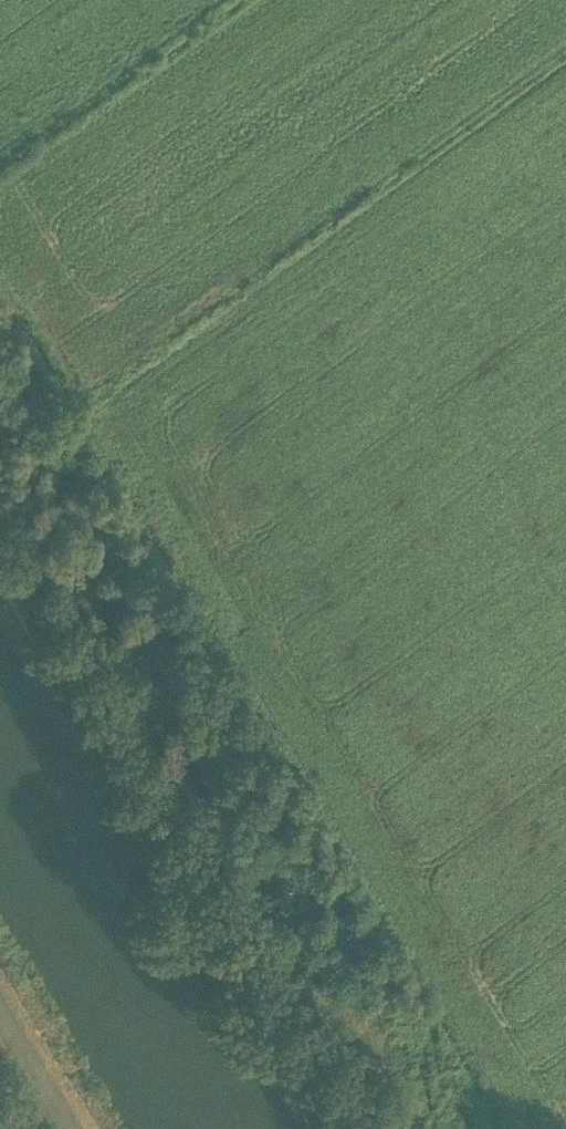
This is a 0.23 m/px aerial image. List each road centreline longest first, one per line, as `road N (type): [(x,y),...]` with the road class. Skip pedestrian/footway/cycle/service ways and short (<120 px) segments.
road 1 (track): [(0,581),(328,1128)]
road 2 (unclassified): [(100,1128),(0,960)]

